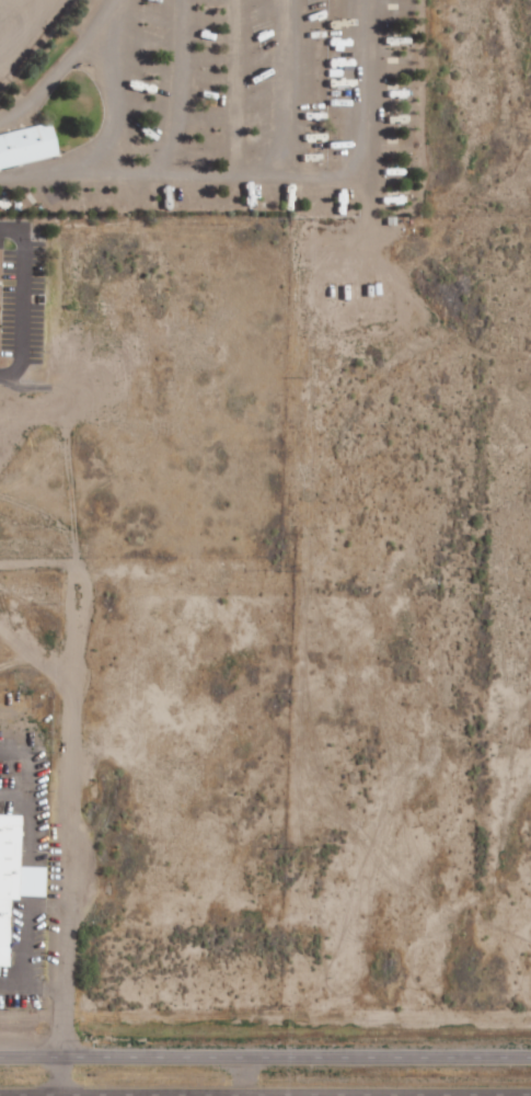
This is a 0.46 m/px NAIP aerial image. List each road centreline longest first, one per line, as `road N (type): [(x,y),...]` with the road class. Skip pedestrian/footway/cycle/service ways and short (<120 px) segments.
road 1 (secondary): [(530,1058),(0,1057)]
road 2 (secondary): [(241,1095),(530,1095)]

